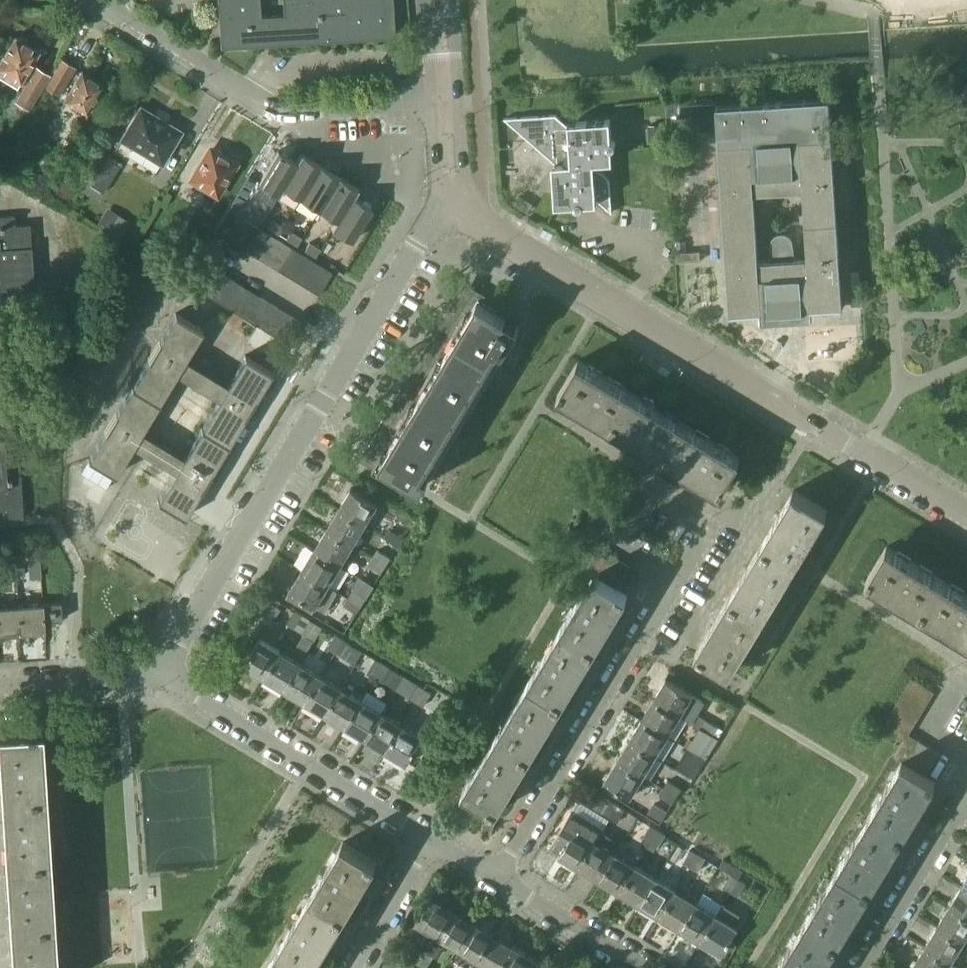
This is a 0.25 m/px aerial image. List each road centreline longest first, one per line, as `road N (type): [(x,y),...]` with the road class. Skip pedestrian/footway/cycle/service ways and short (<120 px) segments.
road 1 (residential): [(966,515),(483,223),(449,193)]
road 2 (residential): [(160,674),(449,193)]
road 3 (residential): [(443,103),(286,108),(96,0)]
road 4 (residential): [(500,879),(676,578)]
road 5 (residential): [(433,845),(160,674)]
road 6 (residential): [(853,967),(966,780)]
road 7 (residential): [(647,967),(500,879)]
road 8 (residential): [(676,578),(703,531),(652,502),(625,548)]
road 9 (residential): [(160,674),(0,686)]
road 10 (residential): [(359,967),(433,845)]

